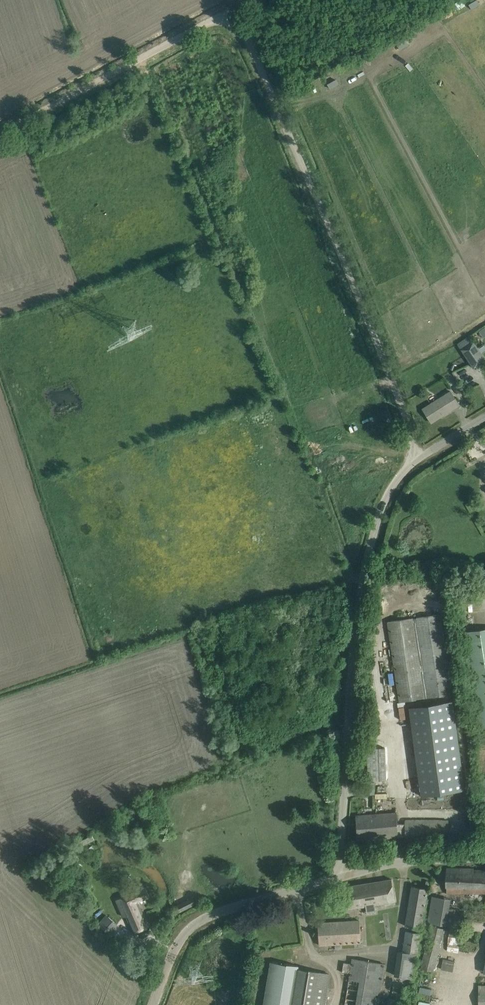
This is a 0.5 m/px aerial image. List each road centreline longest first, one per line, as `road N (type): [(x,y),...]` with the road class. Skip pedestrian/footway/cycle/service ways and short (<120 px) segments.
road 1 (unclassified): [(417,460),(365,314),(238,23),(212,22),(0,133)]
road 2 (unclassified): [(338,878),(359,598),(385,498),(417,460)]
road 3 (unclassified): [(153,1004),(179,941),(198,922),(338,878)]
road 4 (unclassified): [(338,878),(410,860),(484,856)]
road 5 (track): [(333,1004),(339,982),(310,954),(295,890)]

